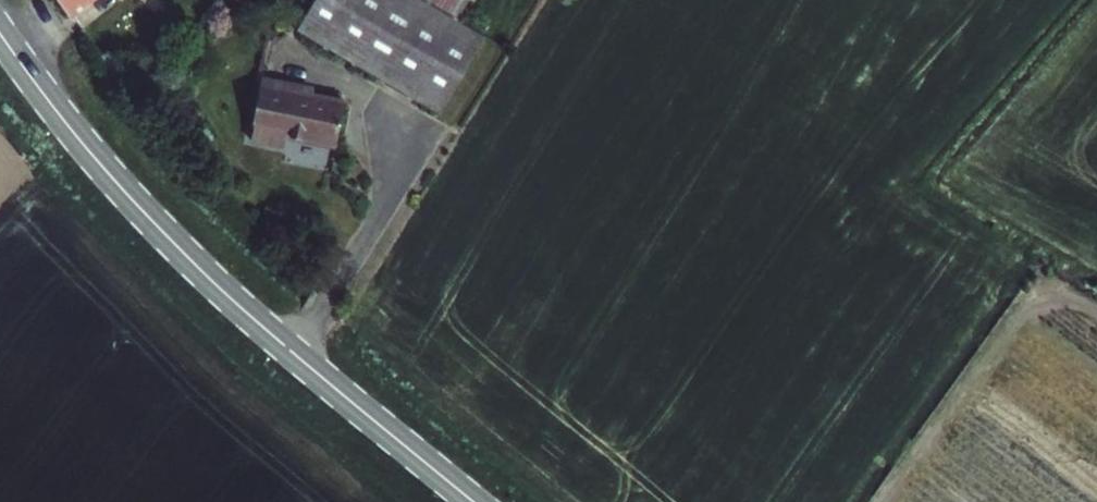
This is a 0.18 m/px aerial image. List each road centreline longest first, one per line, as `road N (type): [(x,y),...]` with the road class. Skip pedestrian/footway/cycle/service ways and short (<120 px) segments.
road 1 (tertiary): [(474,501),(191,261),(73,131),(0,34)]

